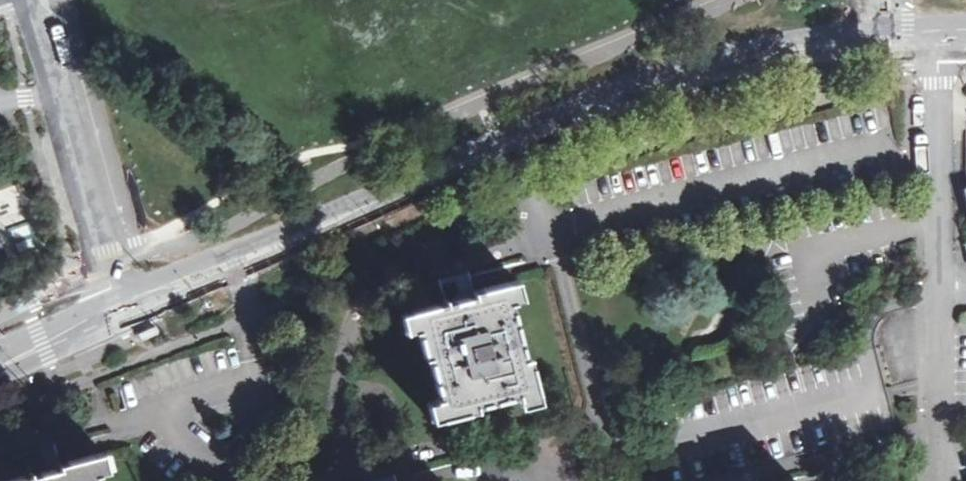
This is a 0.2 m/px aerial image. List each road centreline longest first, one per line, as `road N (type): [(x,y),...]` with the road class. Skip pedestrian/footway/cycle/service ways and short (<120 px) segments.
road 1 (tertiary): [(116,312),(682,67),(881,32)]
road 2 (unclassified): [(25,0),(116,312)]
road 3 (tertiary): [(0,362),(116,312)]

